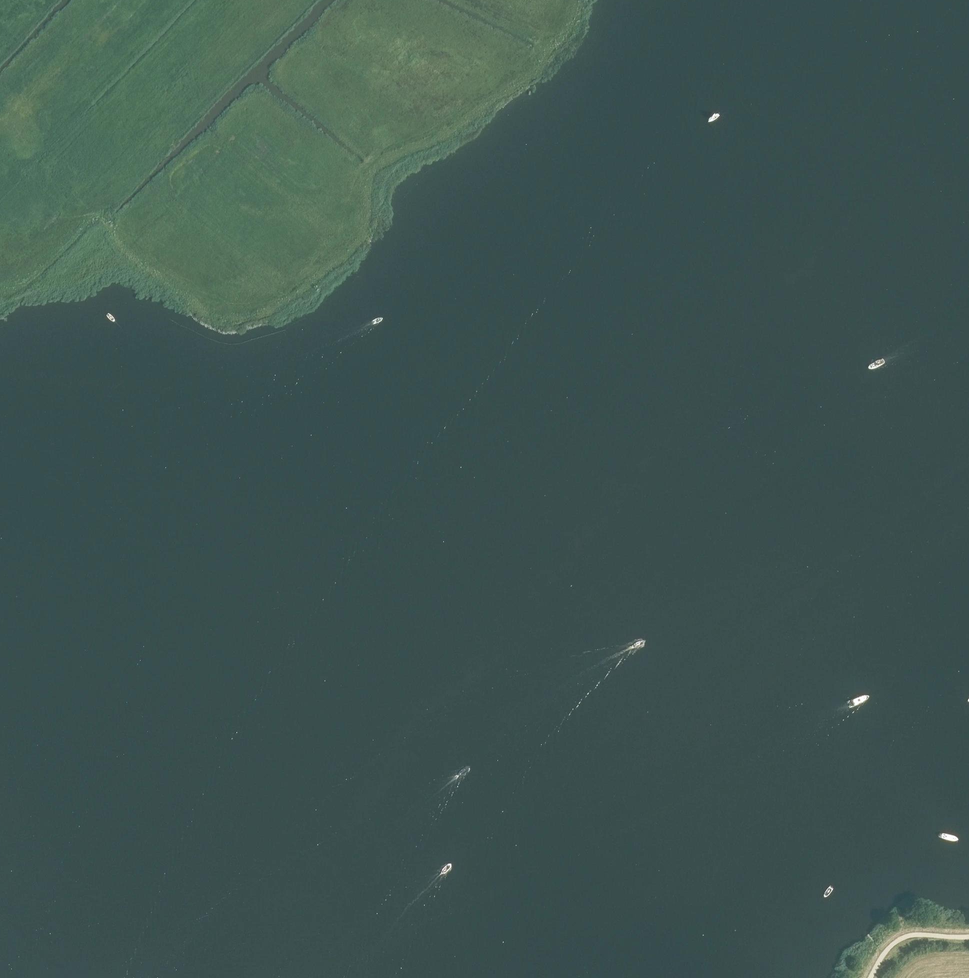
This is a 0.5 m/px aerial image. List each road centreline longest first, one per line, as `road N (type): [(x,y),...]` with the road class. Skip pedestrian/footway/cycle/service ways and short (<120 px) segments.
road 1 (track): [(968,937),(900,938),(870,977)]

